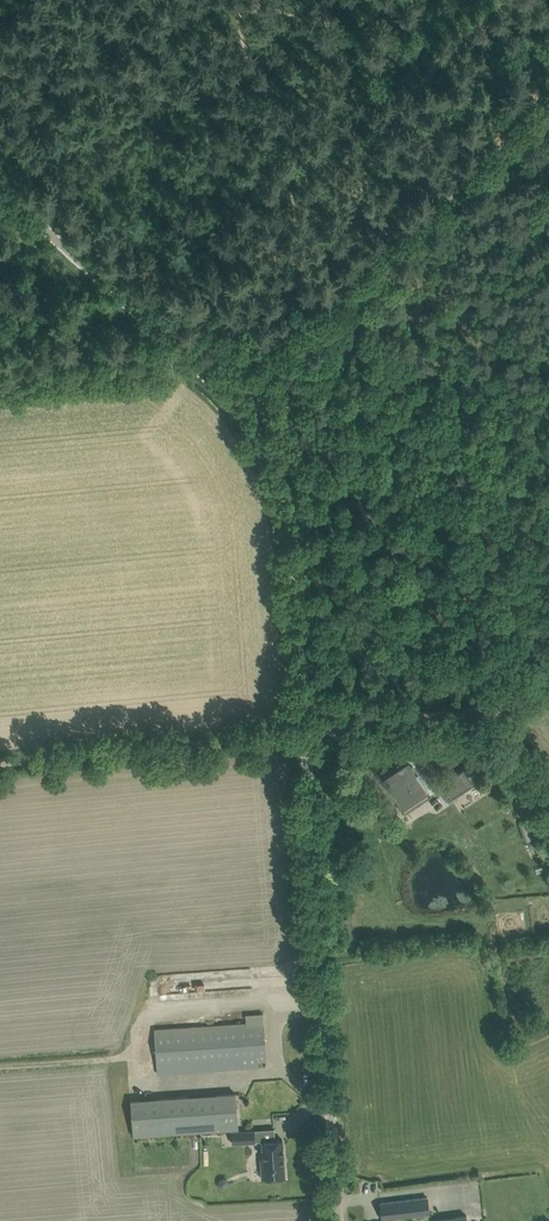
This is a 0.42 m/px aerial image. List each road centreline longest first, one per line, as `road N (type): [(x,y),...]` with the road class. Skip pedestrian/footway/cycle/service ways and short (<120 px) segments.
road 1 (unclassified): [(339,1220),(286,494),(256,431),(224,395),(0,186)]
road 2 (track): [(0,762),(303,731)]
road 3 (track): [(504,710),(303,731)]
road 4 (track): [(0,381),(193,363)]

